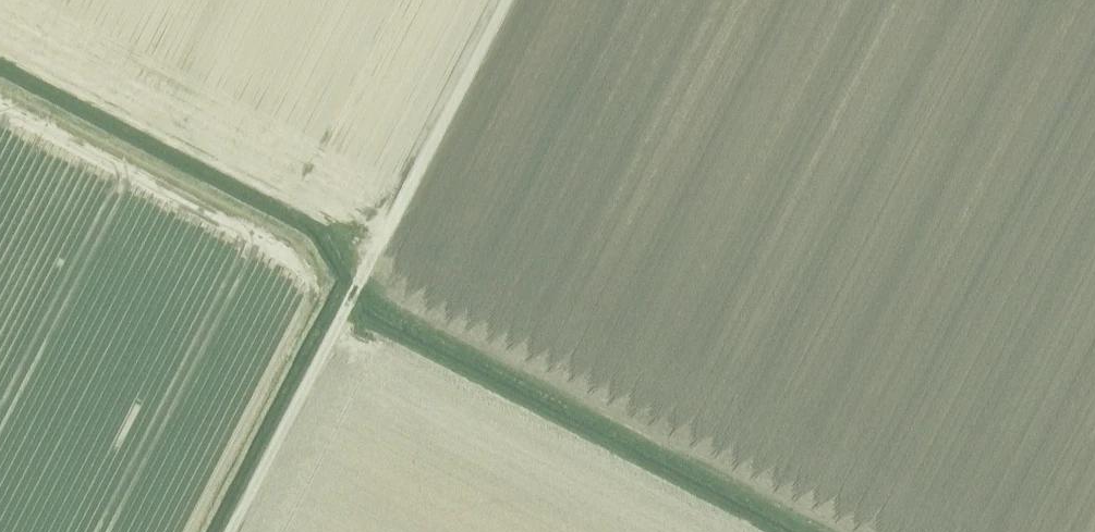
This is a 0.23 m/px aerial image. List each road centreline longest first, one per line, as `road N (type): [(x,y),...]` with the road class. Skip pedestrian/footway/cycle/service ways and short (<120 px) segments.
road 1 (track): [(229,531),(505,0)]

